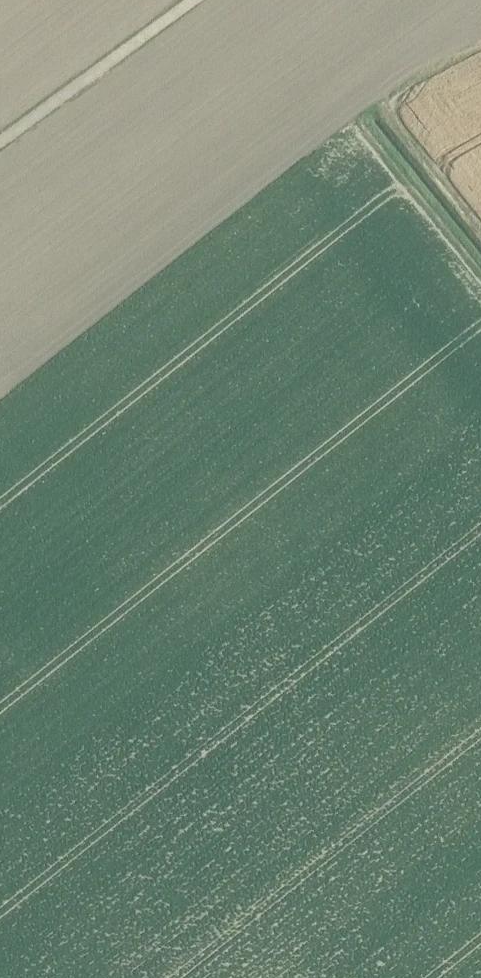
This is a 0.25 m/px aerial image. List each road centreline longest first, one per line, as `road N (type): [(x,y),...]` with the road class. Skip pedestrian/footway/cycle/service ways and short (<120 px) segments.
road 1 (track): [(0,145),(198,0)]

